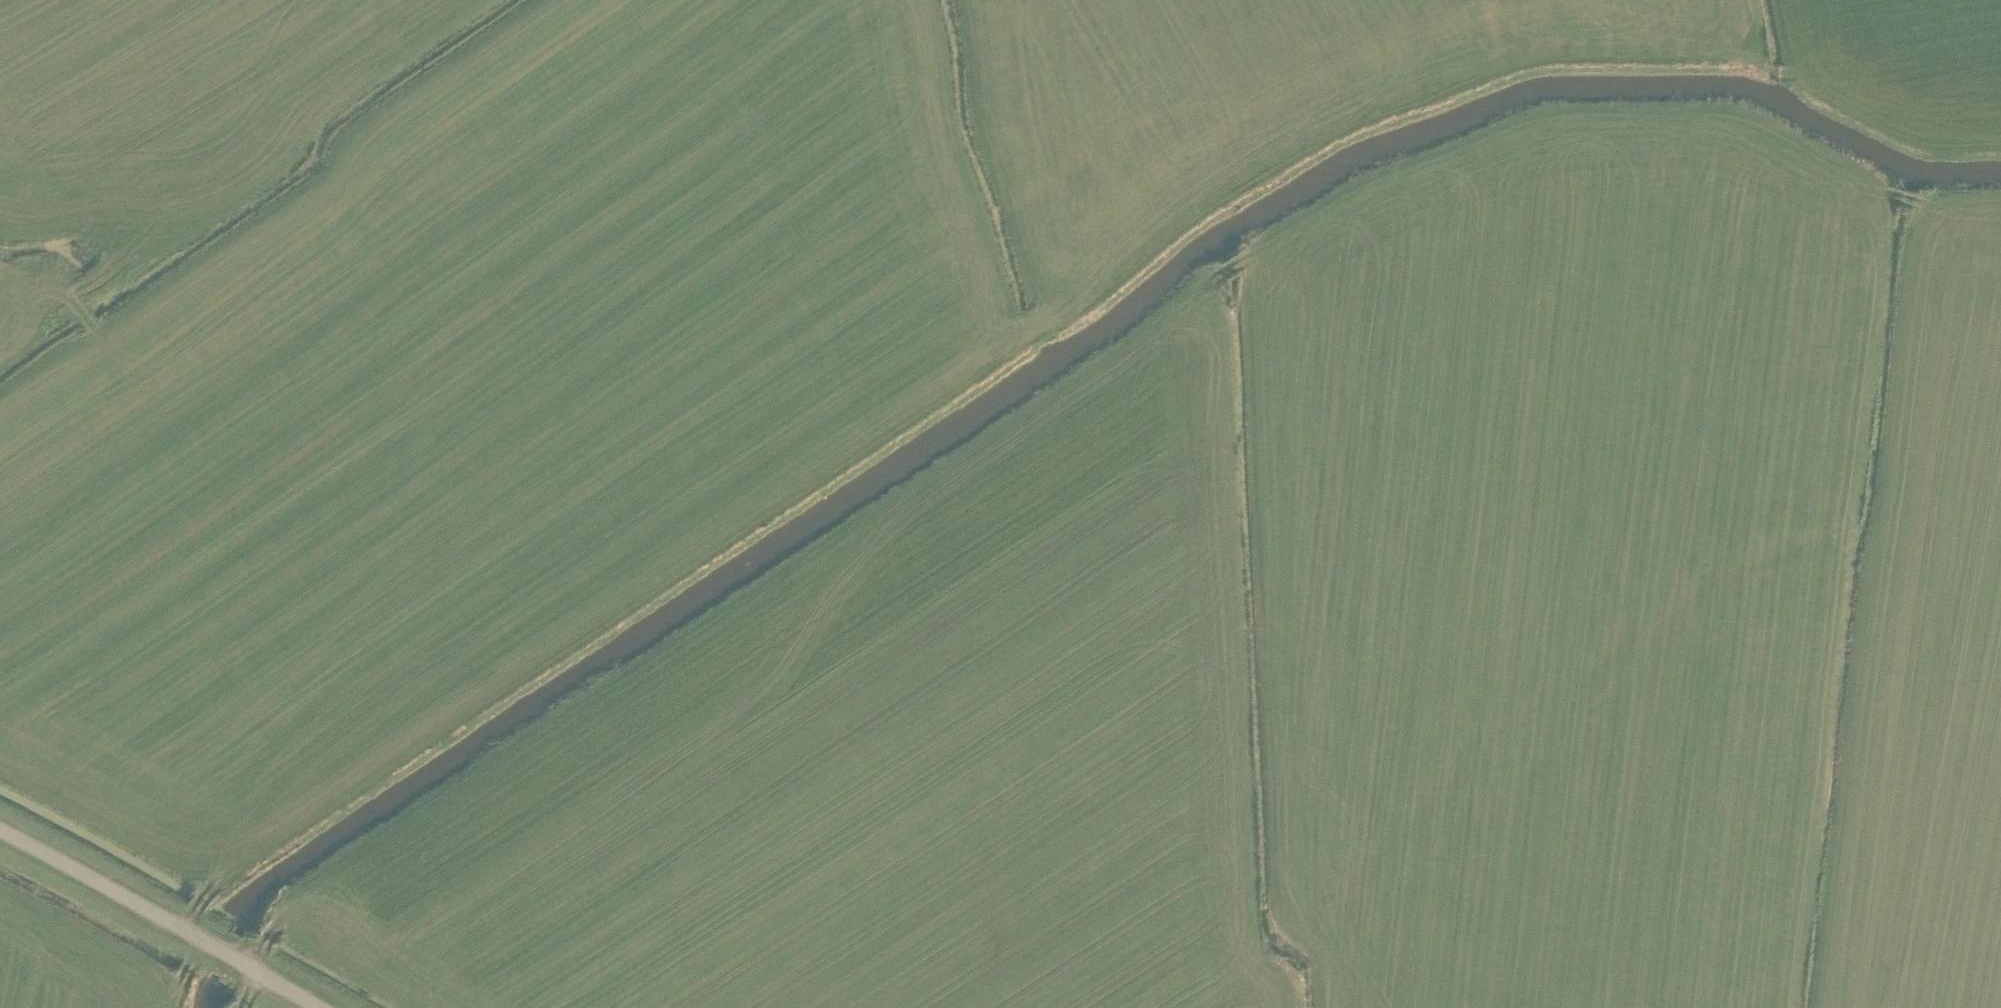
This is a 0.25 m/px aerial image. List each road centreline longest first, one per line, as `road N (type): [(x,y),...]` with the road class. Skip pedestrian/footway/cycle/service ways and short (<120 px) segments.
road 1 (tertiary): [(321,1007),(0,835)]

